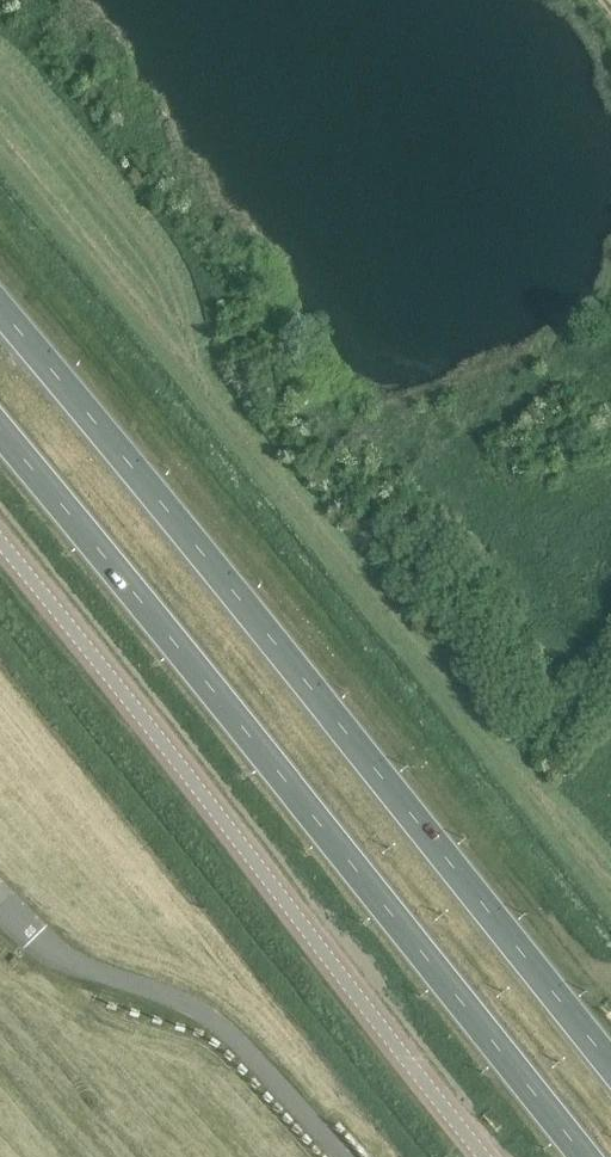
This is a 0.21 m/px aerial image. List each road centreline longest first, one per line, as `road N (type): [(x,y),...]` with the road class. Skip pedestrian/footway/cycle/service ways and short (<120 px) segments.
road 1 (trunk): [(610,1067),(0,311)]
road 2 (trunk): [(0,431),(584,1156)]
road 3 (unclassified): [(0,556),(485,1156)]

